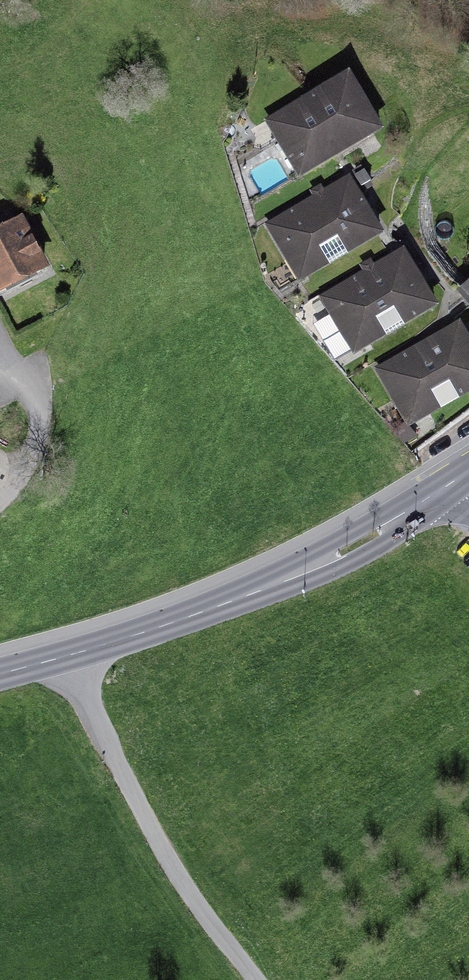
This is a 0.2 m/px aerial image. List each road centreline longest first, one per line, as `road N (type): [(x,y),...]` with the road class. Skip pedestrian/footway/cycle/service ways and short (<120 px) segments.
road 1 (secondary): [(69,656),(293,577),(452,483)]
road 2 (unclassified): [(257,979),(153,836),(69,656)]

